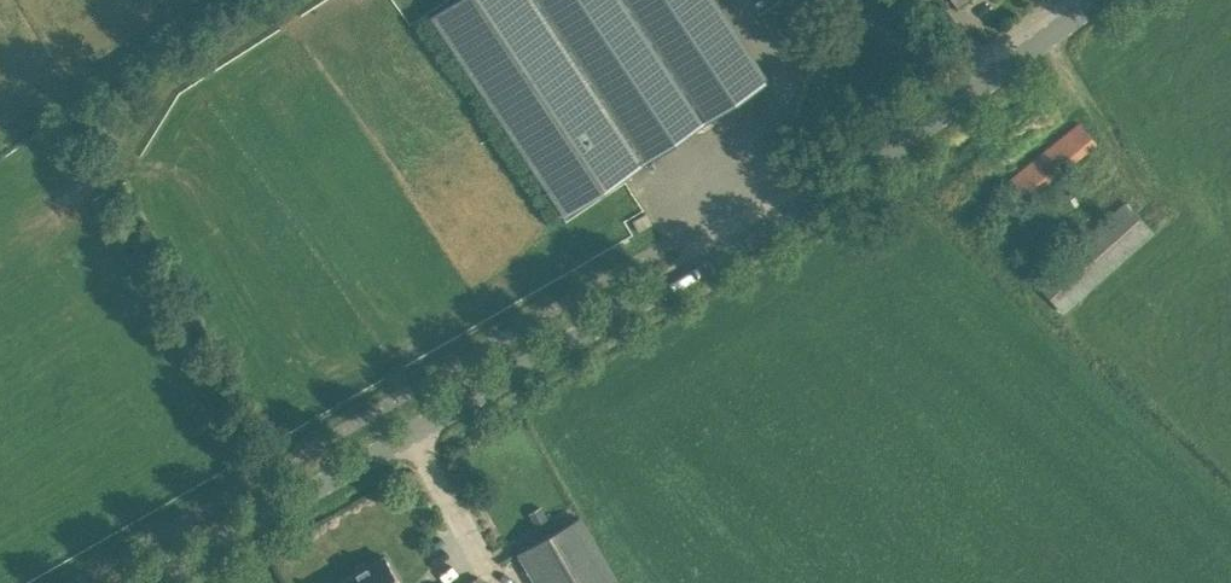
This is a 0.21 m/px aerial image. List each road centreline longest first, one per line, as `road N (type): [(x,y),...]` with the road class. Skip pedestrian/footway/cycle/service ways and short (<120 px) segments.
road 1 (tertiary): [(152,582),(850,178),(1098,0)]
road 2 (track): [(412,433),(500,582)]

